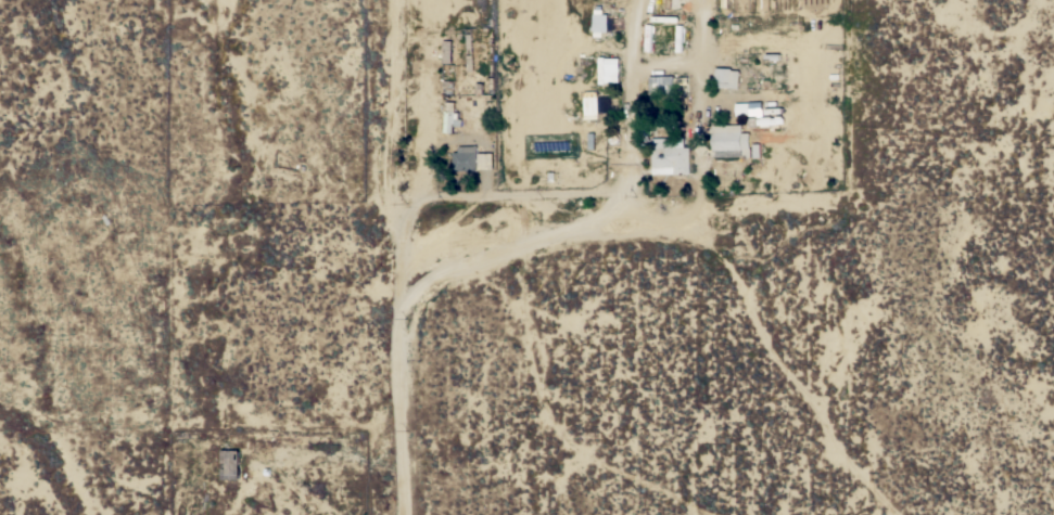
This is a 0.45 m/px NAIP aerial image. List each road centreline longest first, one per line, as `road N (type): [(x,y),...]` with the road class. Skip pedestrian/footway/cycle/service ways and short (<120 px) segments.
road 1 (residential): [(397,0),(406,514)]

